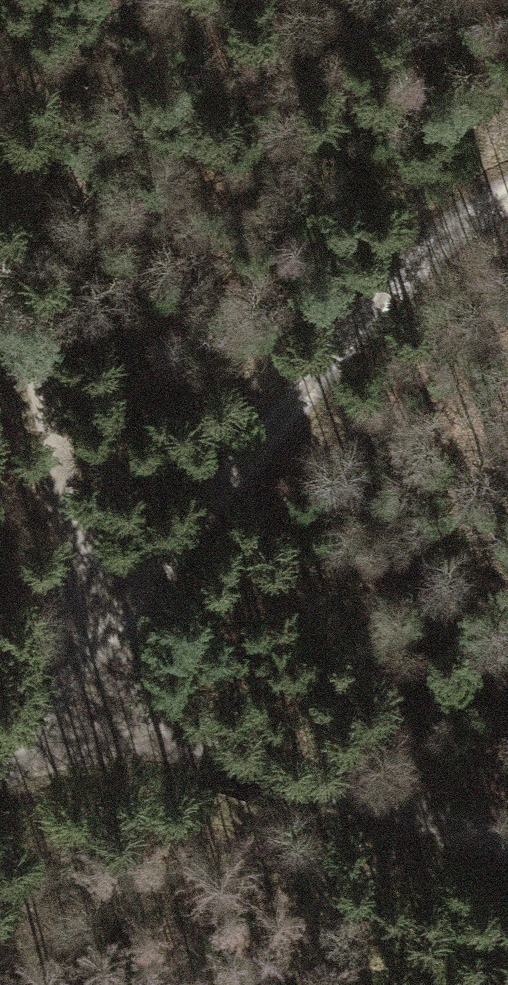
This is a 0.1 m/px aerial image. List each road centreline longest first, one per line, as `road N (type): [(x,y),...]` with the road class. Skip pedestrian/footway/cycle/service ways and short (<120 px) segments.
road 1 (track): [(507,185),(446,226),(411,262),(67,696)]
road 2 (track): [(507,844),(67,696)]
road 3 (track): [(67,696),(66,499),(40,379),(0,281)]

